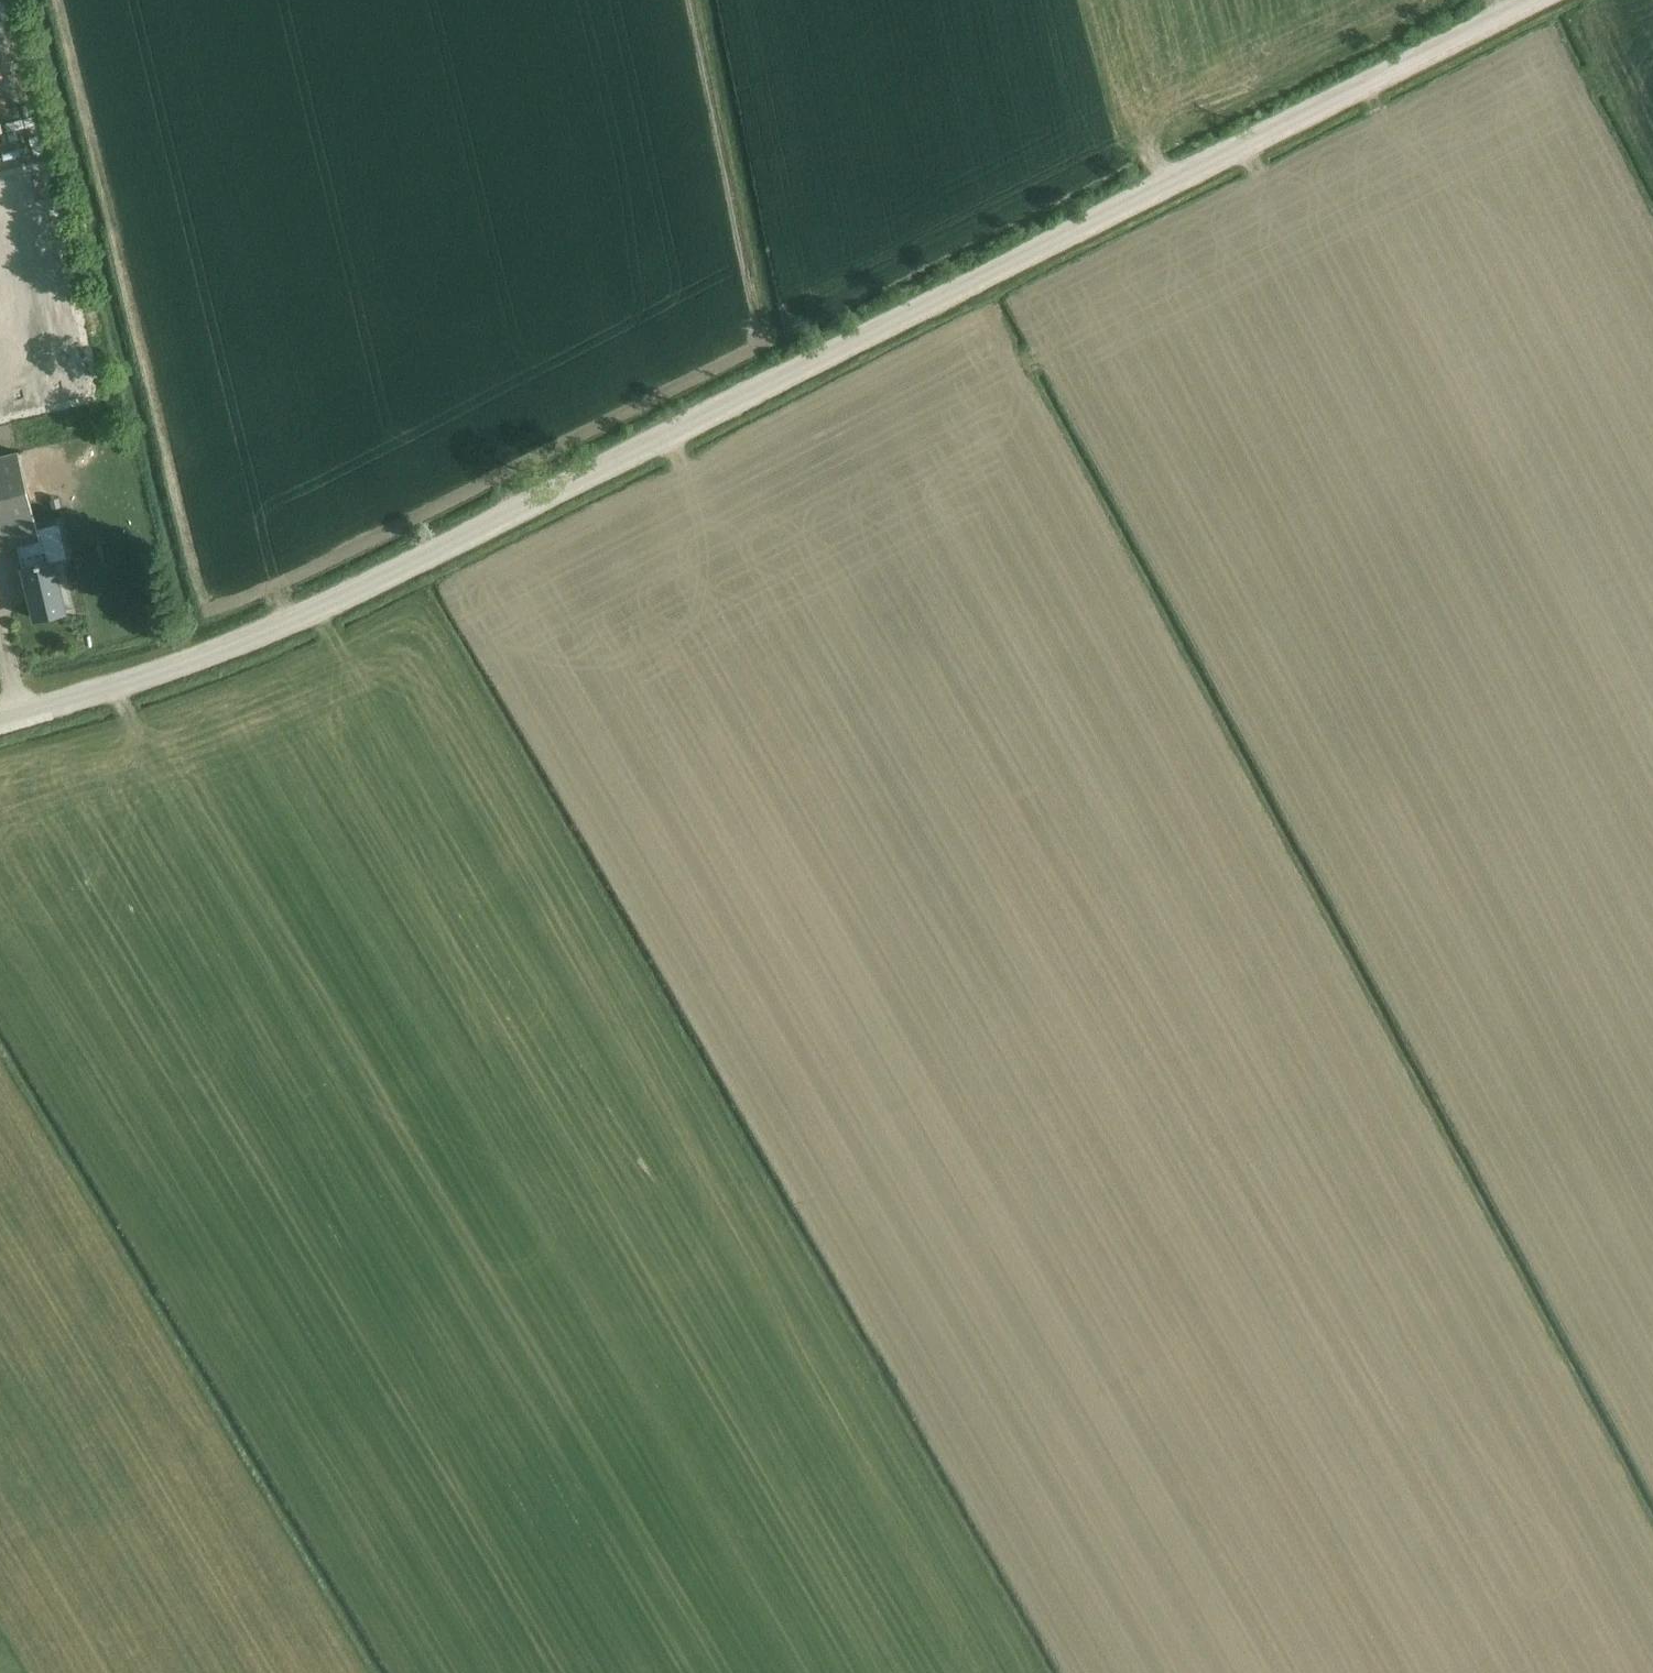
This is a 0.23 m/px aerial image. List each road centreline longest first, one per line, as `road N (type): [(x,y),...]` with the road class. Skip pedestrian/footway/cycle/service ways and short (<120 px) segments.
road 1 (tertiary): [(0,720),(174,675),(1543,0)]

